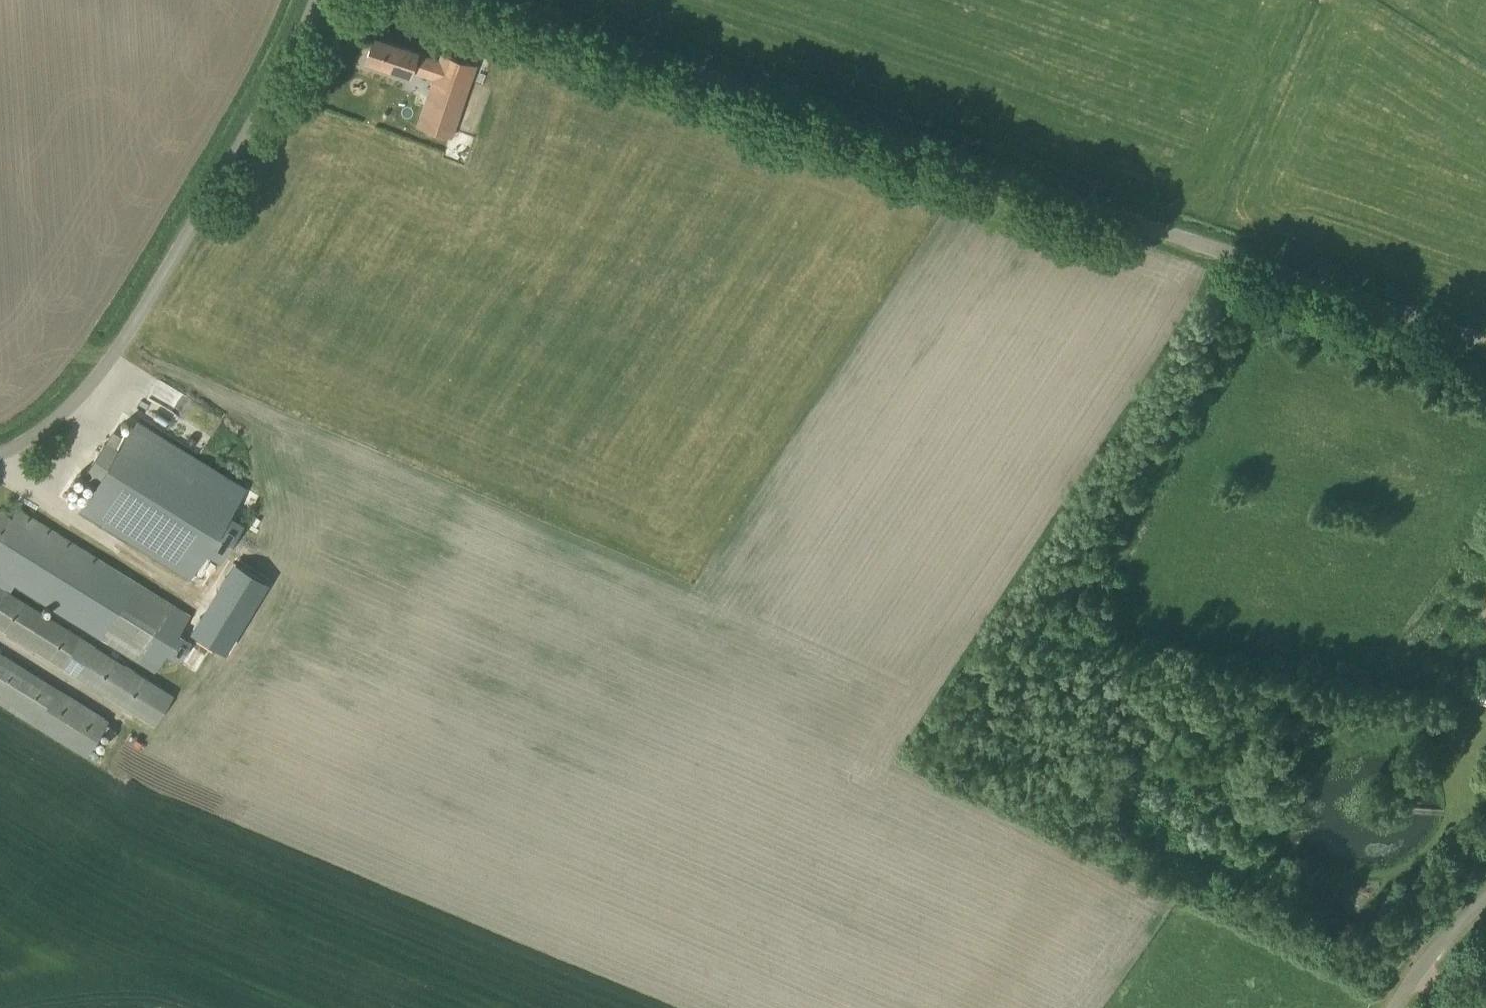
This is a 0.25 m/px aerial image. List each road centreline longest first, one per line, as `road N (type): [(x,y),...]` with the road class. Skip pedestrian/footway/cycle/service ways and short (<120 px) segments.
road 1 (unclassified): [(1485,335),(468,0)]
road 2 (unclassified): [(0,454),(64,412),(112,357),(318,0)]
road 3 (unclassified): [(1380,1007),(1418,953),(1485,887)]

